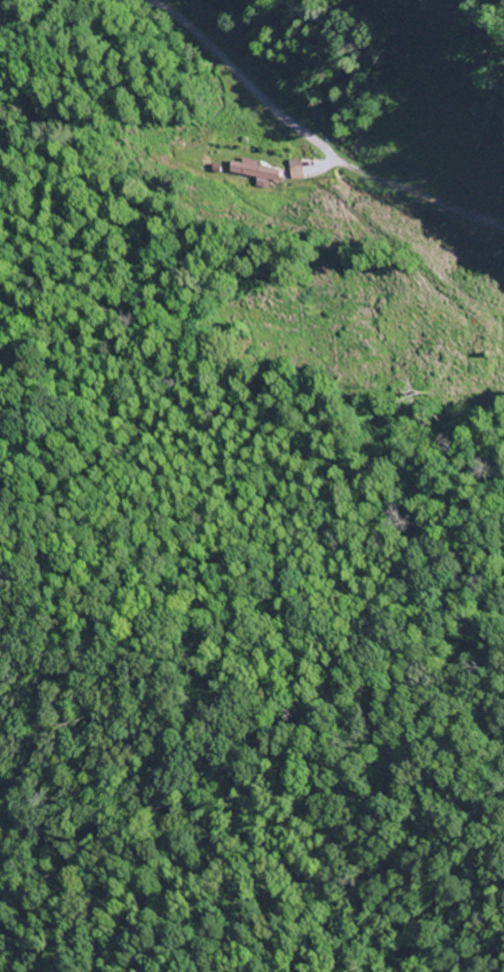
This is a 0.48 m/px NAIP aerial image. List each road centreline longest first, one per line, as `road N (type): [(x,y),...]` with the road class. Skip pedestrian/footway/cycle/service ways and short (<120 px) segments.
road 1 (residential): [(161,0),(330,146),(336,157),(328,168)]

